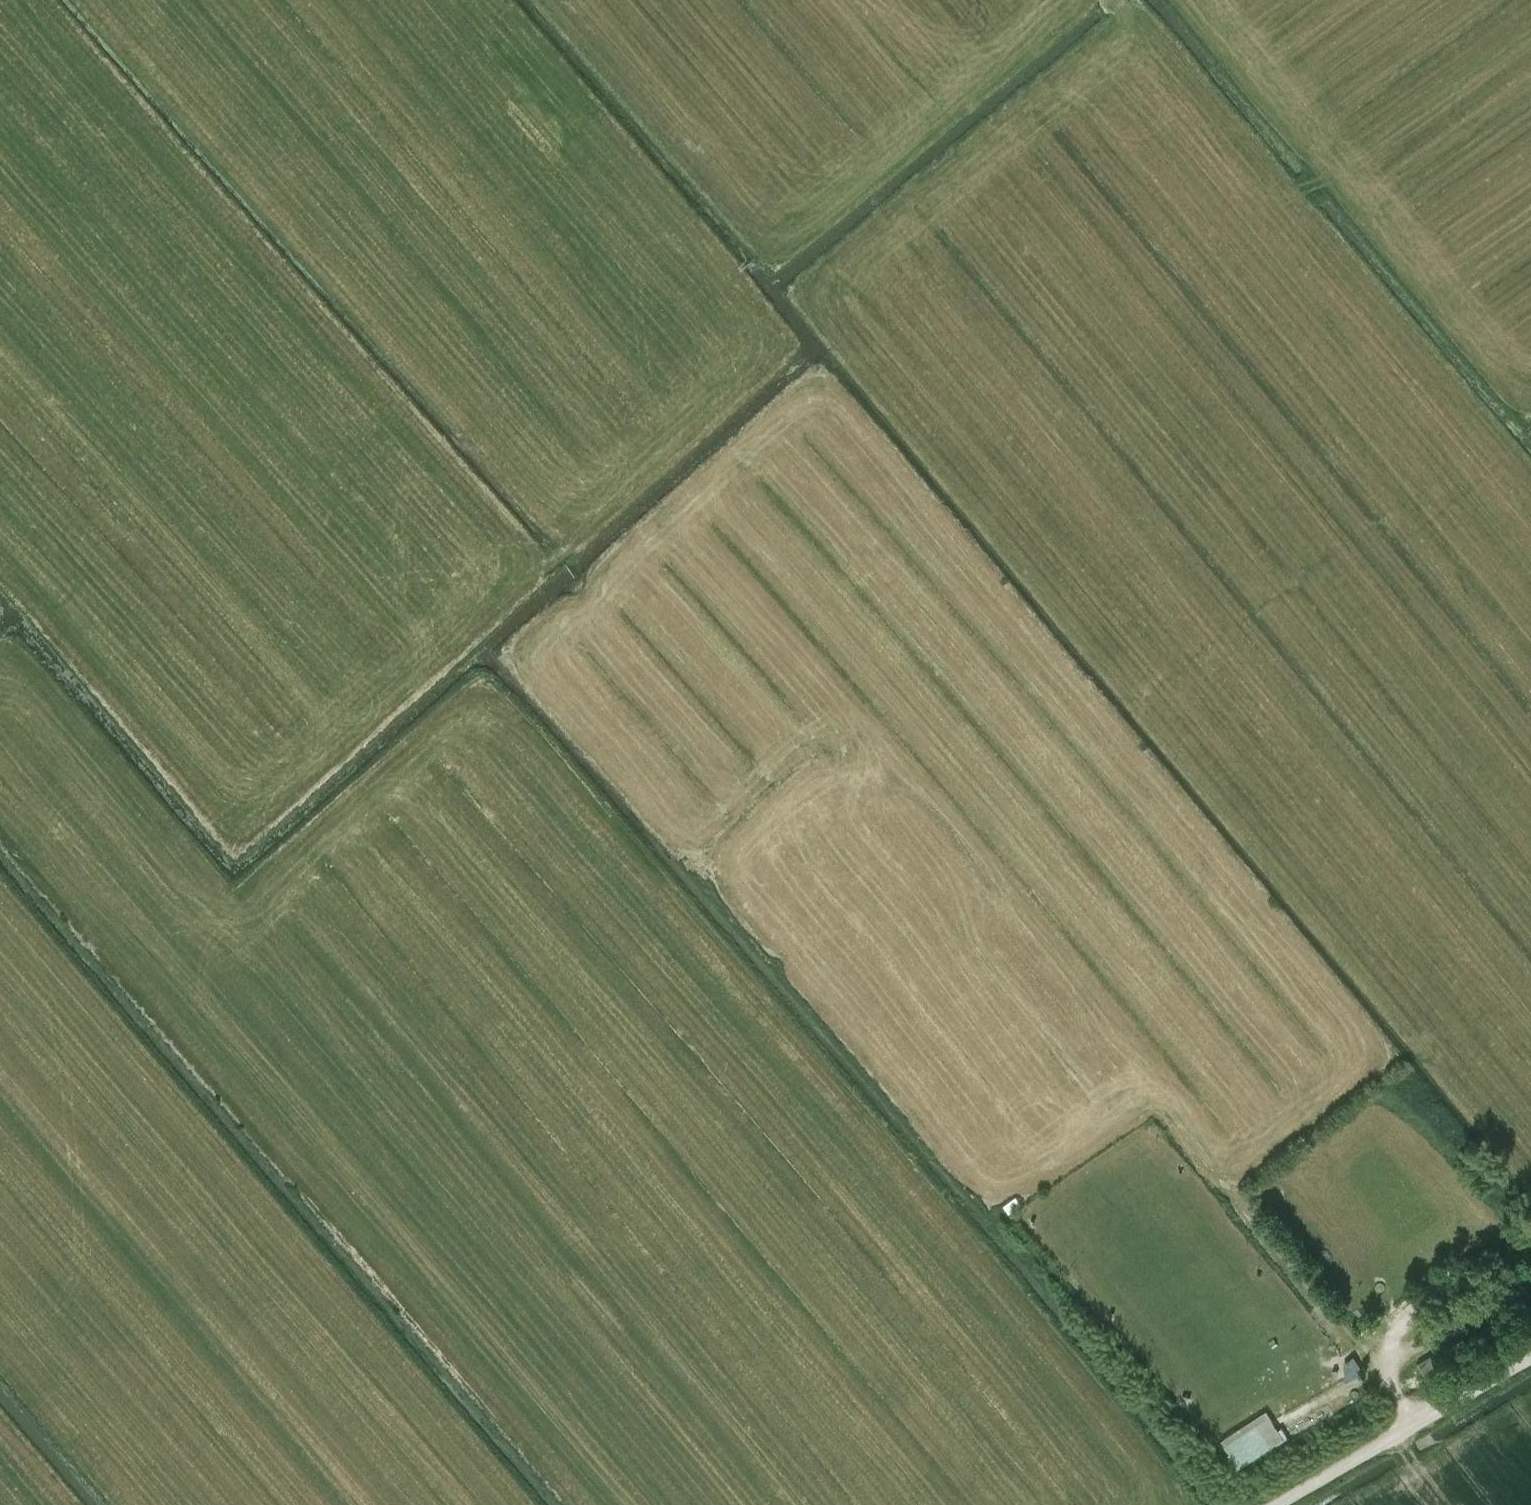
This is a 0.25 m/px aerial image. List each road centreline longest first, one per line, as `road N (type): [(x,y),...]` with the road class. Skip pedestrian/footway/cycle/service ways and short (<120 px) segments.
road 1 (unclassified): [(1283,1504),(1530,1366)]

